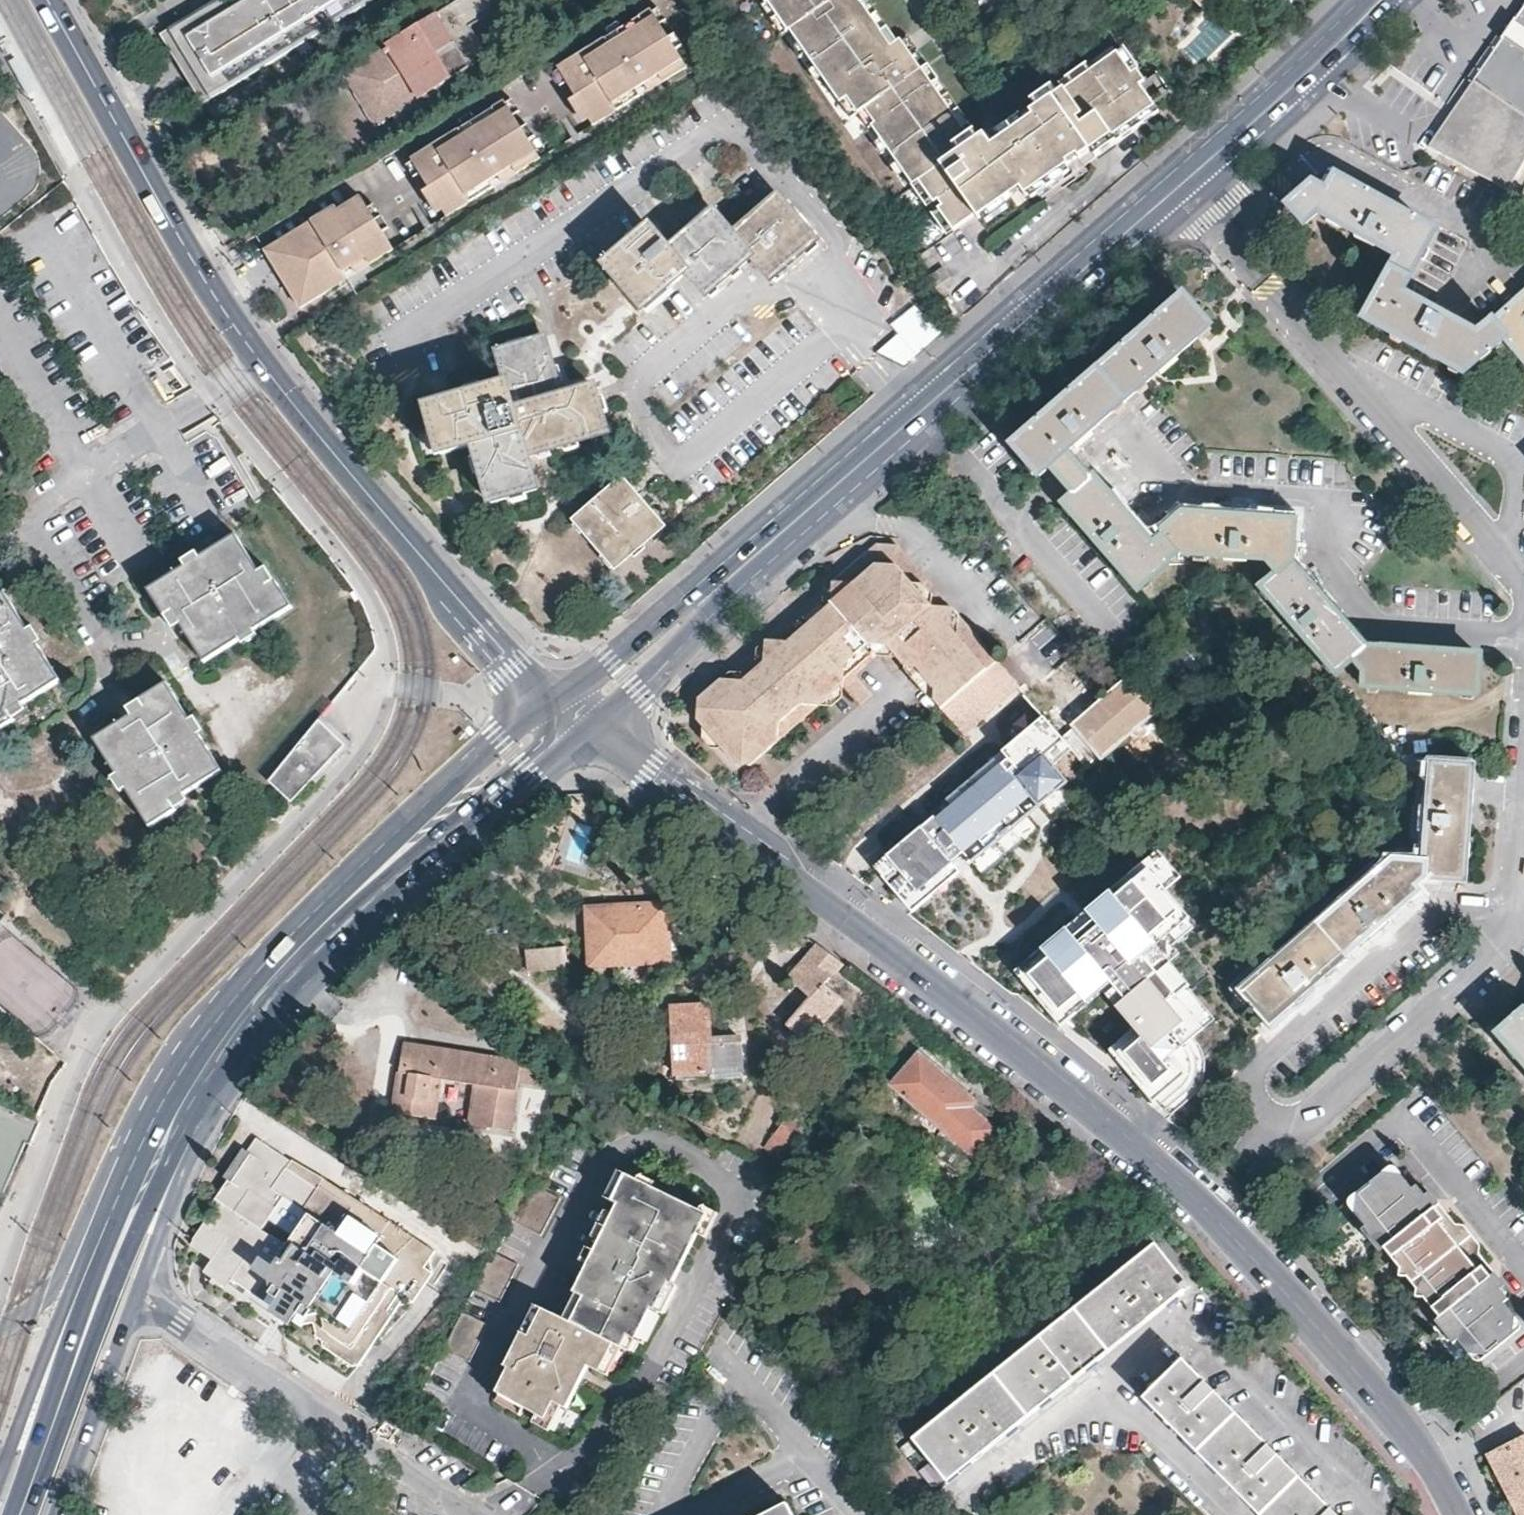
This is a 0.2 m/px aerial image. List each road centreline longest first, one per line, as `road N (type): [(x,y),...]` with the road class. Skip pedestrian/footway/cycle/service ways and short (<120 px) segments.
road 1 (residential): [(1457,1514),(1423,1450),(1196,1201),(1041,1063),(572,713)]
road 2 (primary): [(1378,0),(1177,189),(572,713)]
road 3 (tertiary): [(52,0),(250,345),(510,655),(572,713)]
road 4 (primary): [(572,713),(514,752),(301,945),(192,1077)]
road 5 (primary): [(63,1514),(173,1215),(182,1149)]
road 6 (primary): [(127,1233),(21,1514)]
road 7 (primary): [(100,1231),(0,1473)]
road 8 (residential): [(100,1231),(32,1311),(0,1328)]

